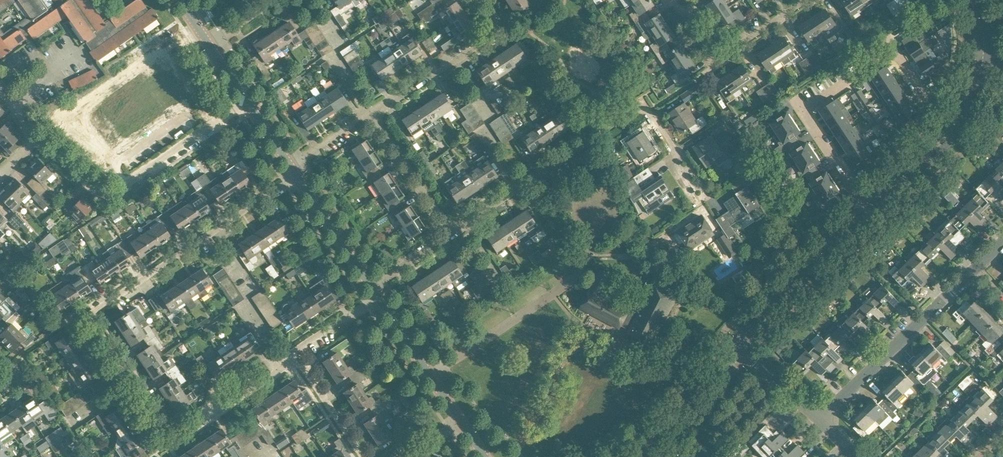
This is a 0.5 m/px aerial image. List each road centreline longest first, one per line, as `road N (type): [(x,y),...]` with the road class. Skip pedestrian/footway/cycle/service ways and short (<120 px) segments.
road 1 (residential): [(293,352),(280,370),(181,437),(165,439),(86,318),(297,176)]
road 2 (residential): [(872,209),(806,111),(885,56),(901,59),(928,100)]
road 3 (residential): [(451,233),(634,110),(647,111),(673,148)]
road 4 (residential): [(35,139),(107,193),(248,103)]
road 5 (residential): [(819,418),(976,267)]
road 6 (unclassified): [(883,199),(968,117),(988,48)]
road 7 (unclassified): [(738,342),(872,209)]
road 8 (residential): [(372,113),(492,37),(495,17),(483,0)]
road 9 (residential): [(673,0),(714,58),(806,0)]
road 10 (unclassified): [(972,48),(956,107),(883,199)]
road 11 (unclassified): [(637,456),(738,342)]
road 12 (tertiary): [(461,422),(379,298)]
road 13 (residential): [(451,233),(372,113)]
road 14 (tertiary): [(372,287),(297,176)]
road 15 (residential): [(359,456),(293,352)]
road 16 (residential): [(673,148),(670,161),(700,198),(708,193),(683,154)]

